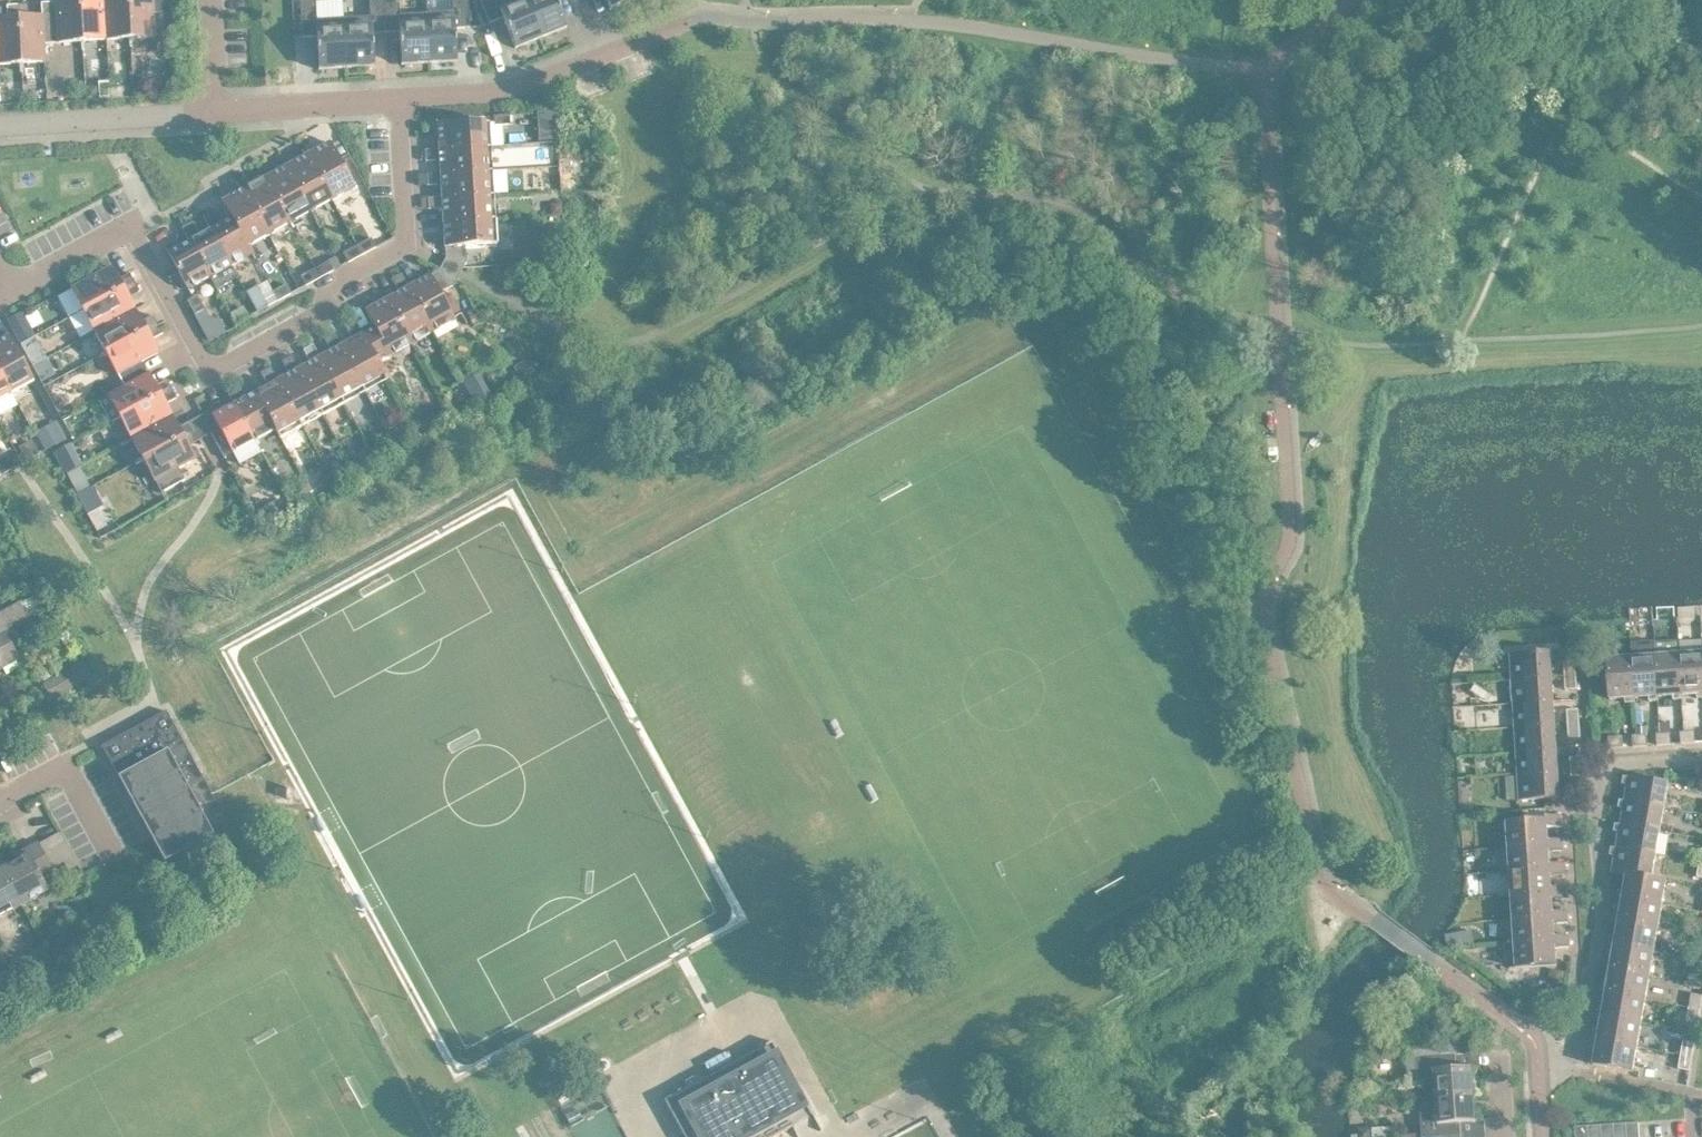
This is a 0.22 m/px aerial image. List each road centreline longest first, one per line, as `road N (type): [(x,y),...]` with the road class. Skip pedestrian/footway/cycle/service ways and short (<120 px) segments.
road 1 (residential): [(16,282),(124,224),(137,229),(212,364),(318,313),(331,284),(409,237),(402,93)]
road 2 (residential): [(402,93),(518,84),(687,12)]
road 3 (residential): [(0,121),(223,105)]
road 4 (residential): [(223,105),(402,93)]
road 5 (residential): [(0,795),(48,770),(73,773),(116,848)]

